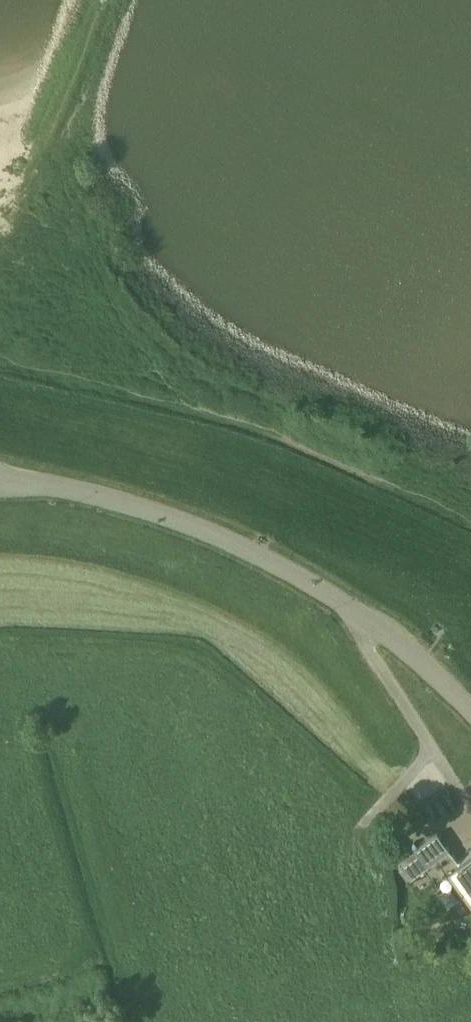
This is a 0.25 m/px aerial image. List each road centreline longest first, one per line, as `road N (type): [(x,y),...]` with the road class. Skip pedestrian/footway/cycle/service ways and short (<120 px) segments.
road 1 (unclassified): [(470,713),(398,643),(242,547),(135,506),(49,486)]

